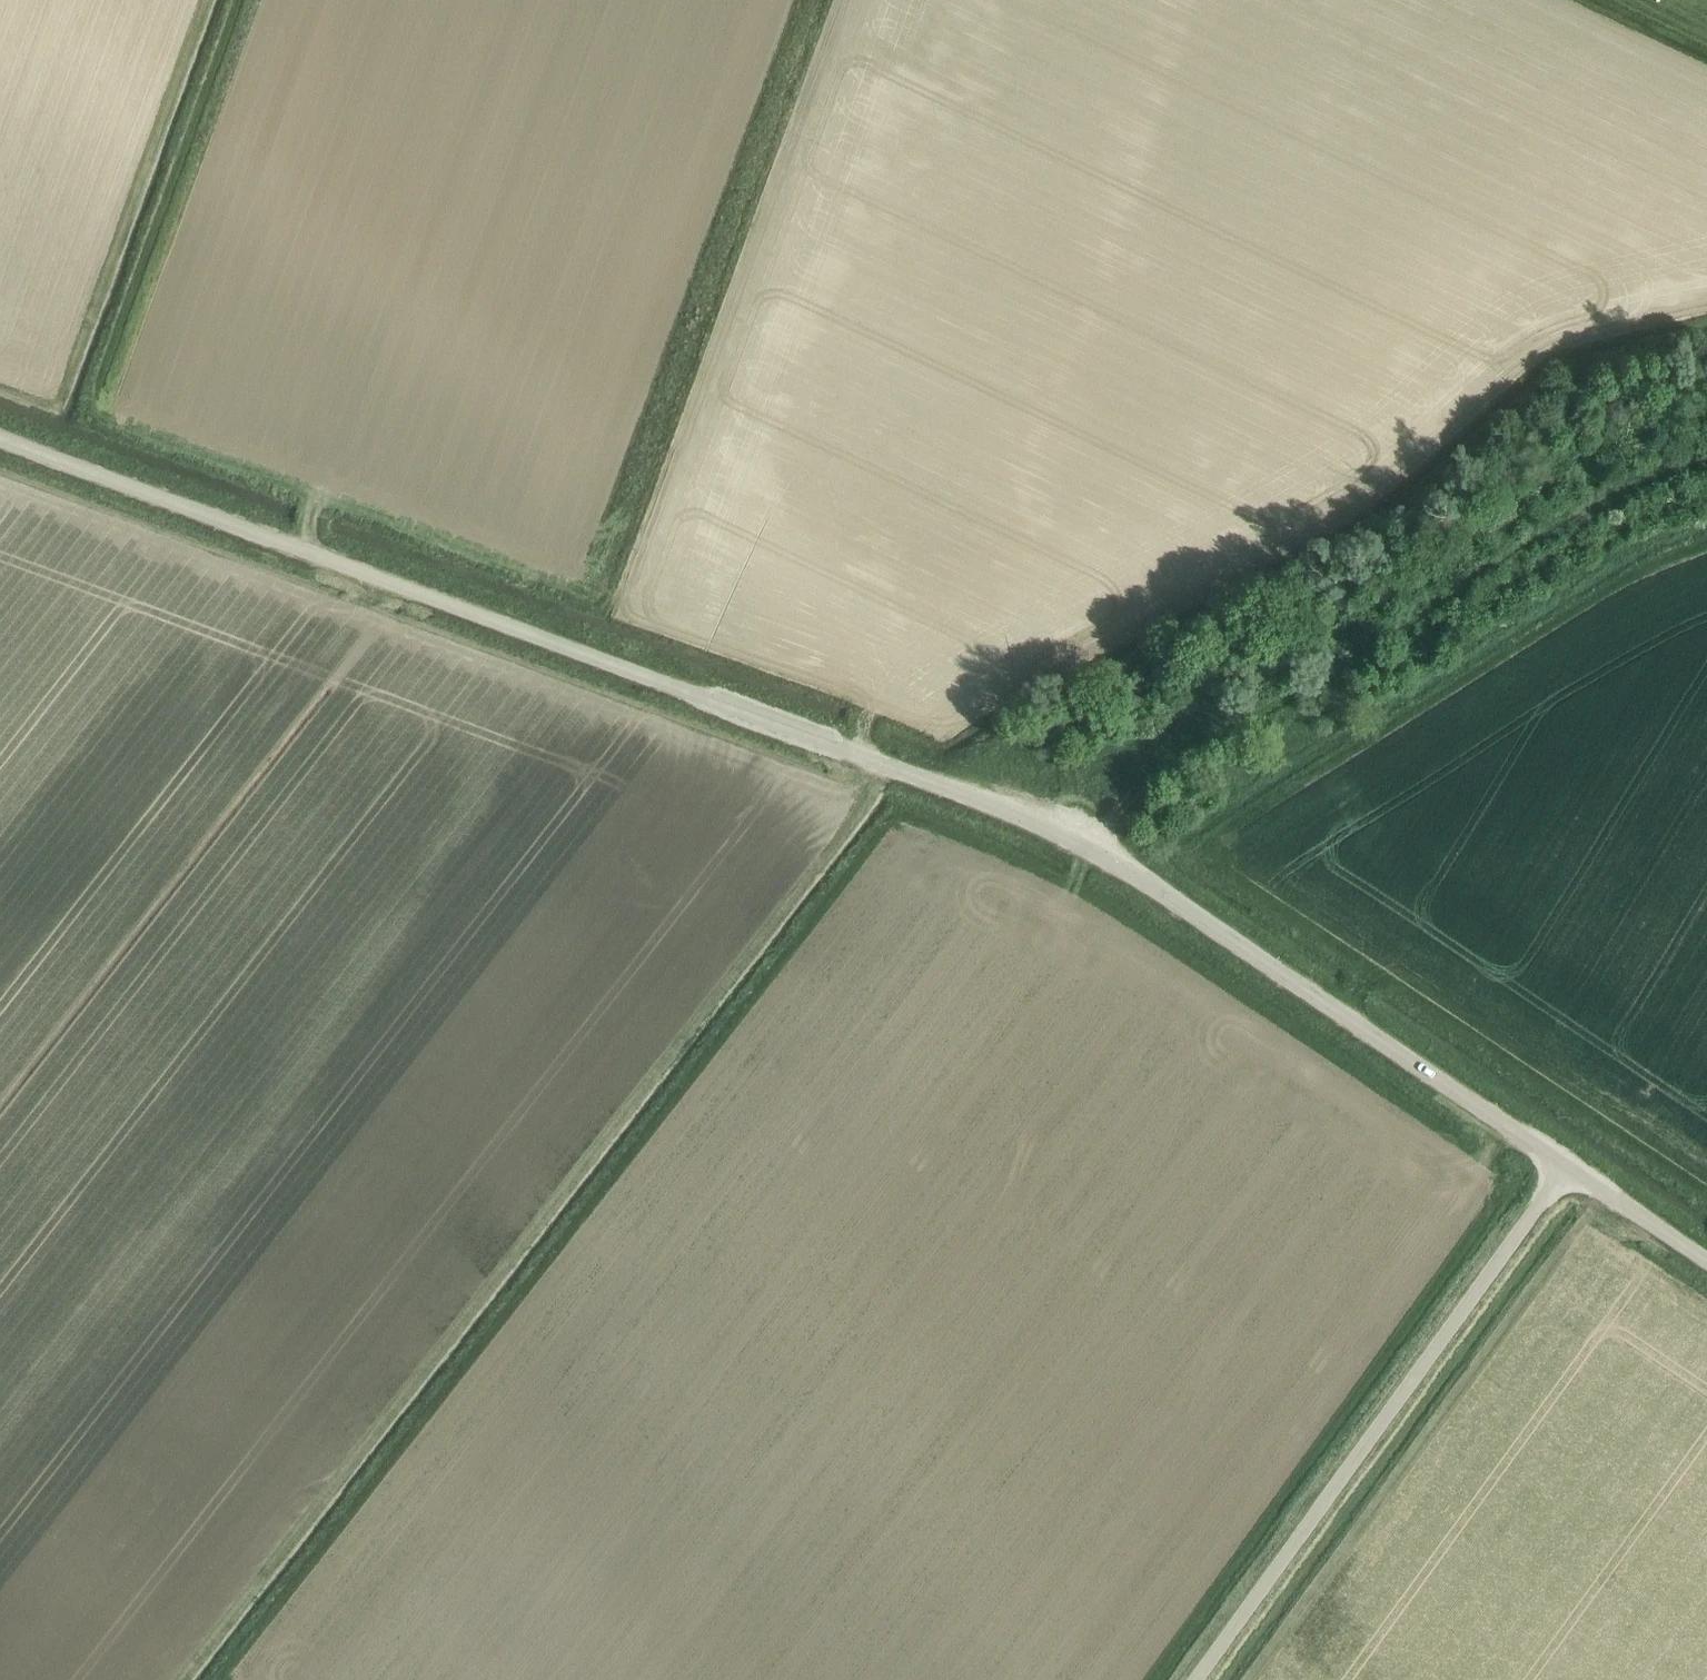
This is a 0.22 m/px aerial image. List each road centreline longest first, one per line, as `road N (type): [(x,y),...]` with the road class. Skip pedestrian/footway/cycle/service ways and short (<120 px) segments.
road 1 (unclassified): [(1565,1165),(1168,895),(1031,820),(0,435)]
road 2 (unclassified): [(1193,1679),(1565,1165)]
road 3 (unclassified): [(1706,1261),(1565,1165)]

